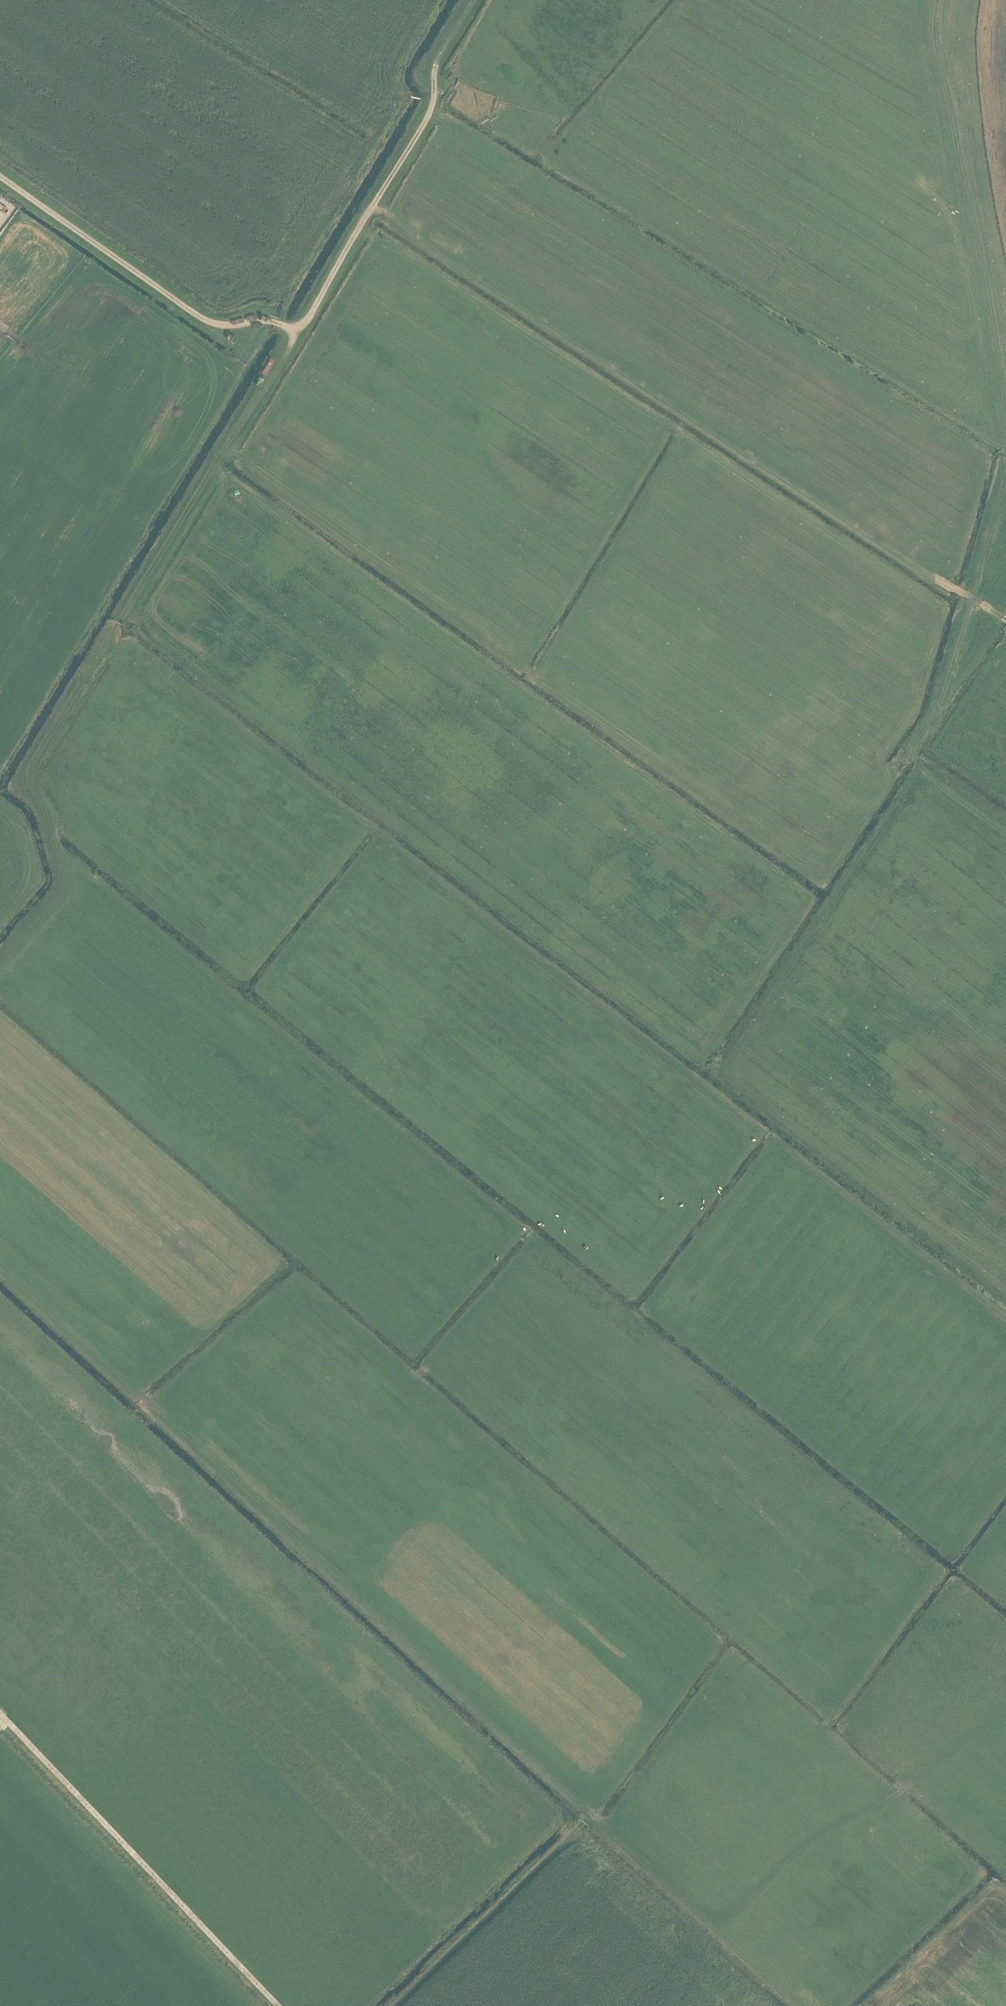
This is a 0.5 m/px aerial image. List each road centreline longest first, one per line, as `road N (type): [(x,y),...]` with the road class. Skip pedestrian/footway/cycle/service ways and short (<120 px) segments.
road 1 (track): [(292,328),(290,349),(31,764),(26,781),(55,852),(57,886),(0,961)]
road 2 (track): [(0,177),(206,321),(301,325),(433,110),(439,52),(472,0)]
road 3 (track): [(0,1714),(278,2005)]

